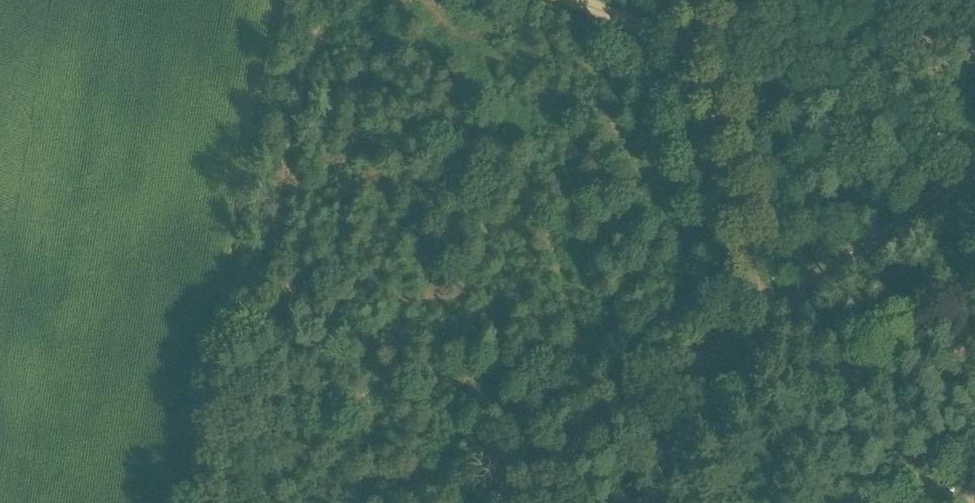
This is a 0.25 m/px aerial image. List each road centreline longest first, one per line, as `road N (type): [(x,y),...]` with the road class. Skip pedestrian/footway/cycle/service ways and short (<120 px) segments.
road 1 (track): [(283,0),(200,502)]
road 2 (track): [(571,0),(974,150)]
road 3 (tertiary): [(493,502),(767,311)]
road 4 (unclassified): [(767,311),(700,47)]
road 5 (tertiary): [(767,311),(974,177)]

